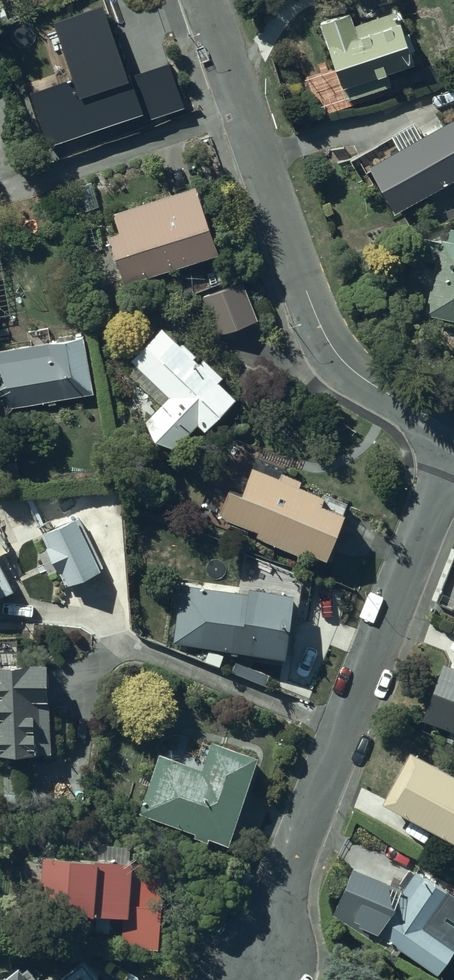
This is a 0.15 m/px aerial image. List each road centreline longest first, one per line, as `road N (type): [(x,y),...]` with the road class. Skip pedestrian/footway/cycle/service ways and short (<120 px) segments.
road 1 (residential): [(453,453),(248,979)]
road 2 (residential): [(453,431),(355,372),(330,343),(205,0)]

